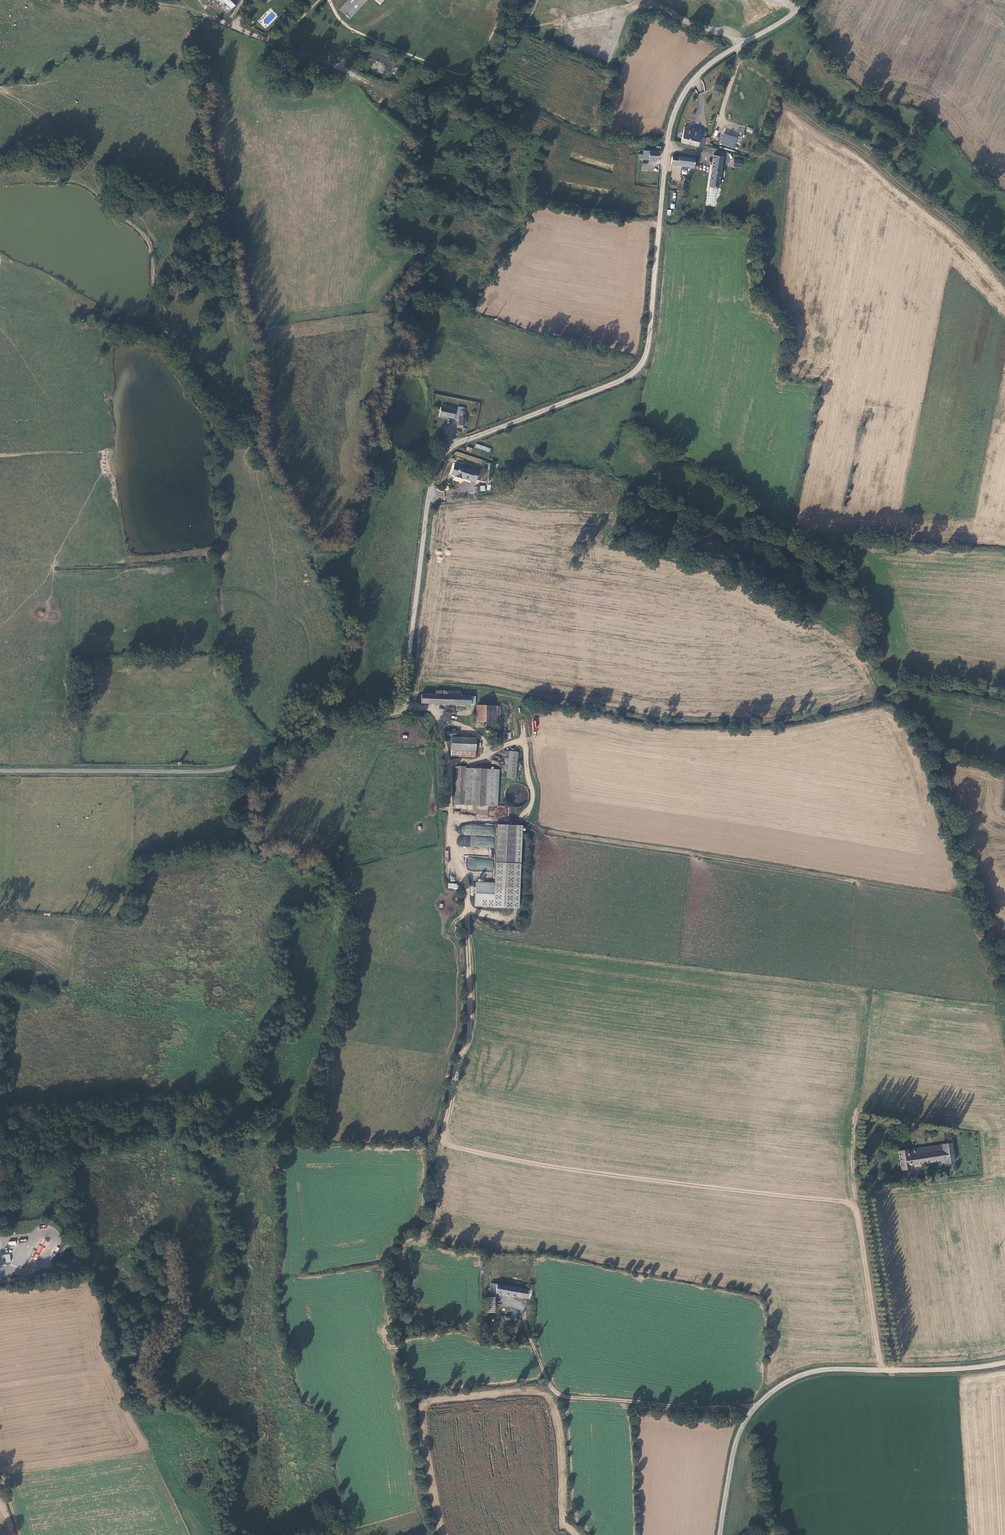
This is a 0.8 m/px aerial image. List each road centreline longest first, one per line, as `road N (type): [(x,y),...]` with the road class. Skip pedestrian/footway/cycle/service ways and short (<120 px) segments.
road 1 (unclassified): [(807,0),(700,72),(679,100),(667,140),(646,352),(632,376),(457,443),(441,457),(411,645),(413,701),(286,735),(208,772),(0,772)]
road 2 (unclassified): [(1004,1363),(959,1371),(818,1371),(771,1393),(737,1438),(720,1534)]

